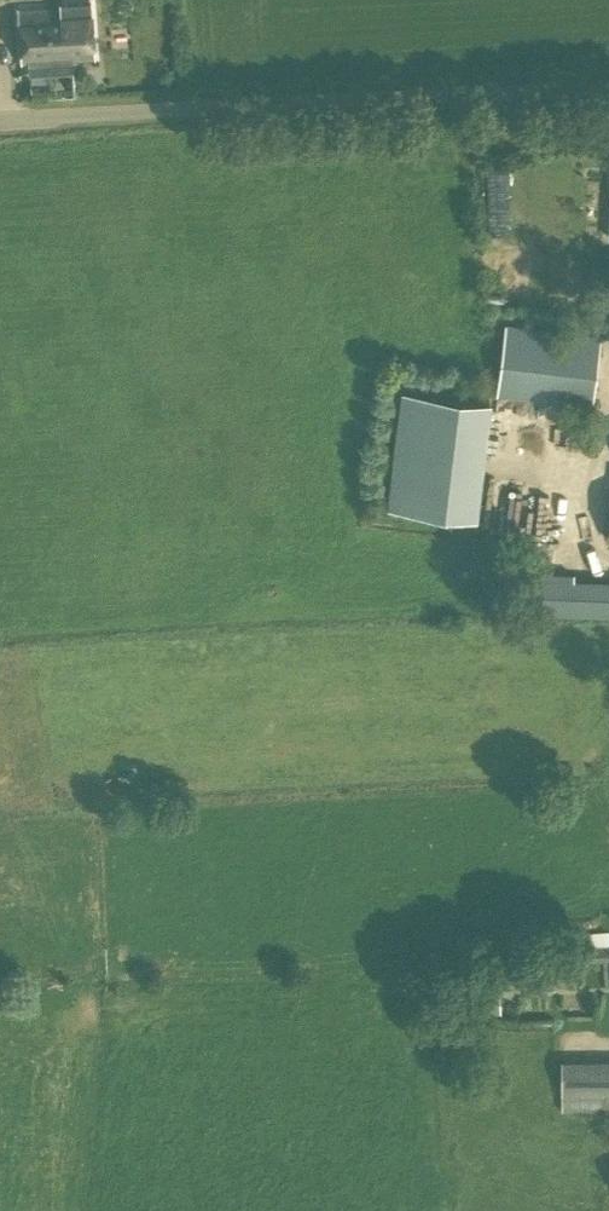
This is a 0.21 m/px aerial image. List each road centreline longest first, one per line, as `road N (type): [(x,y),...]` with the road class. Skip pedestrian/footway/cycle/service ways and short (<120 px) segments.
road 1 (unclassified): [(0,120),(608,91)]

